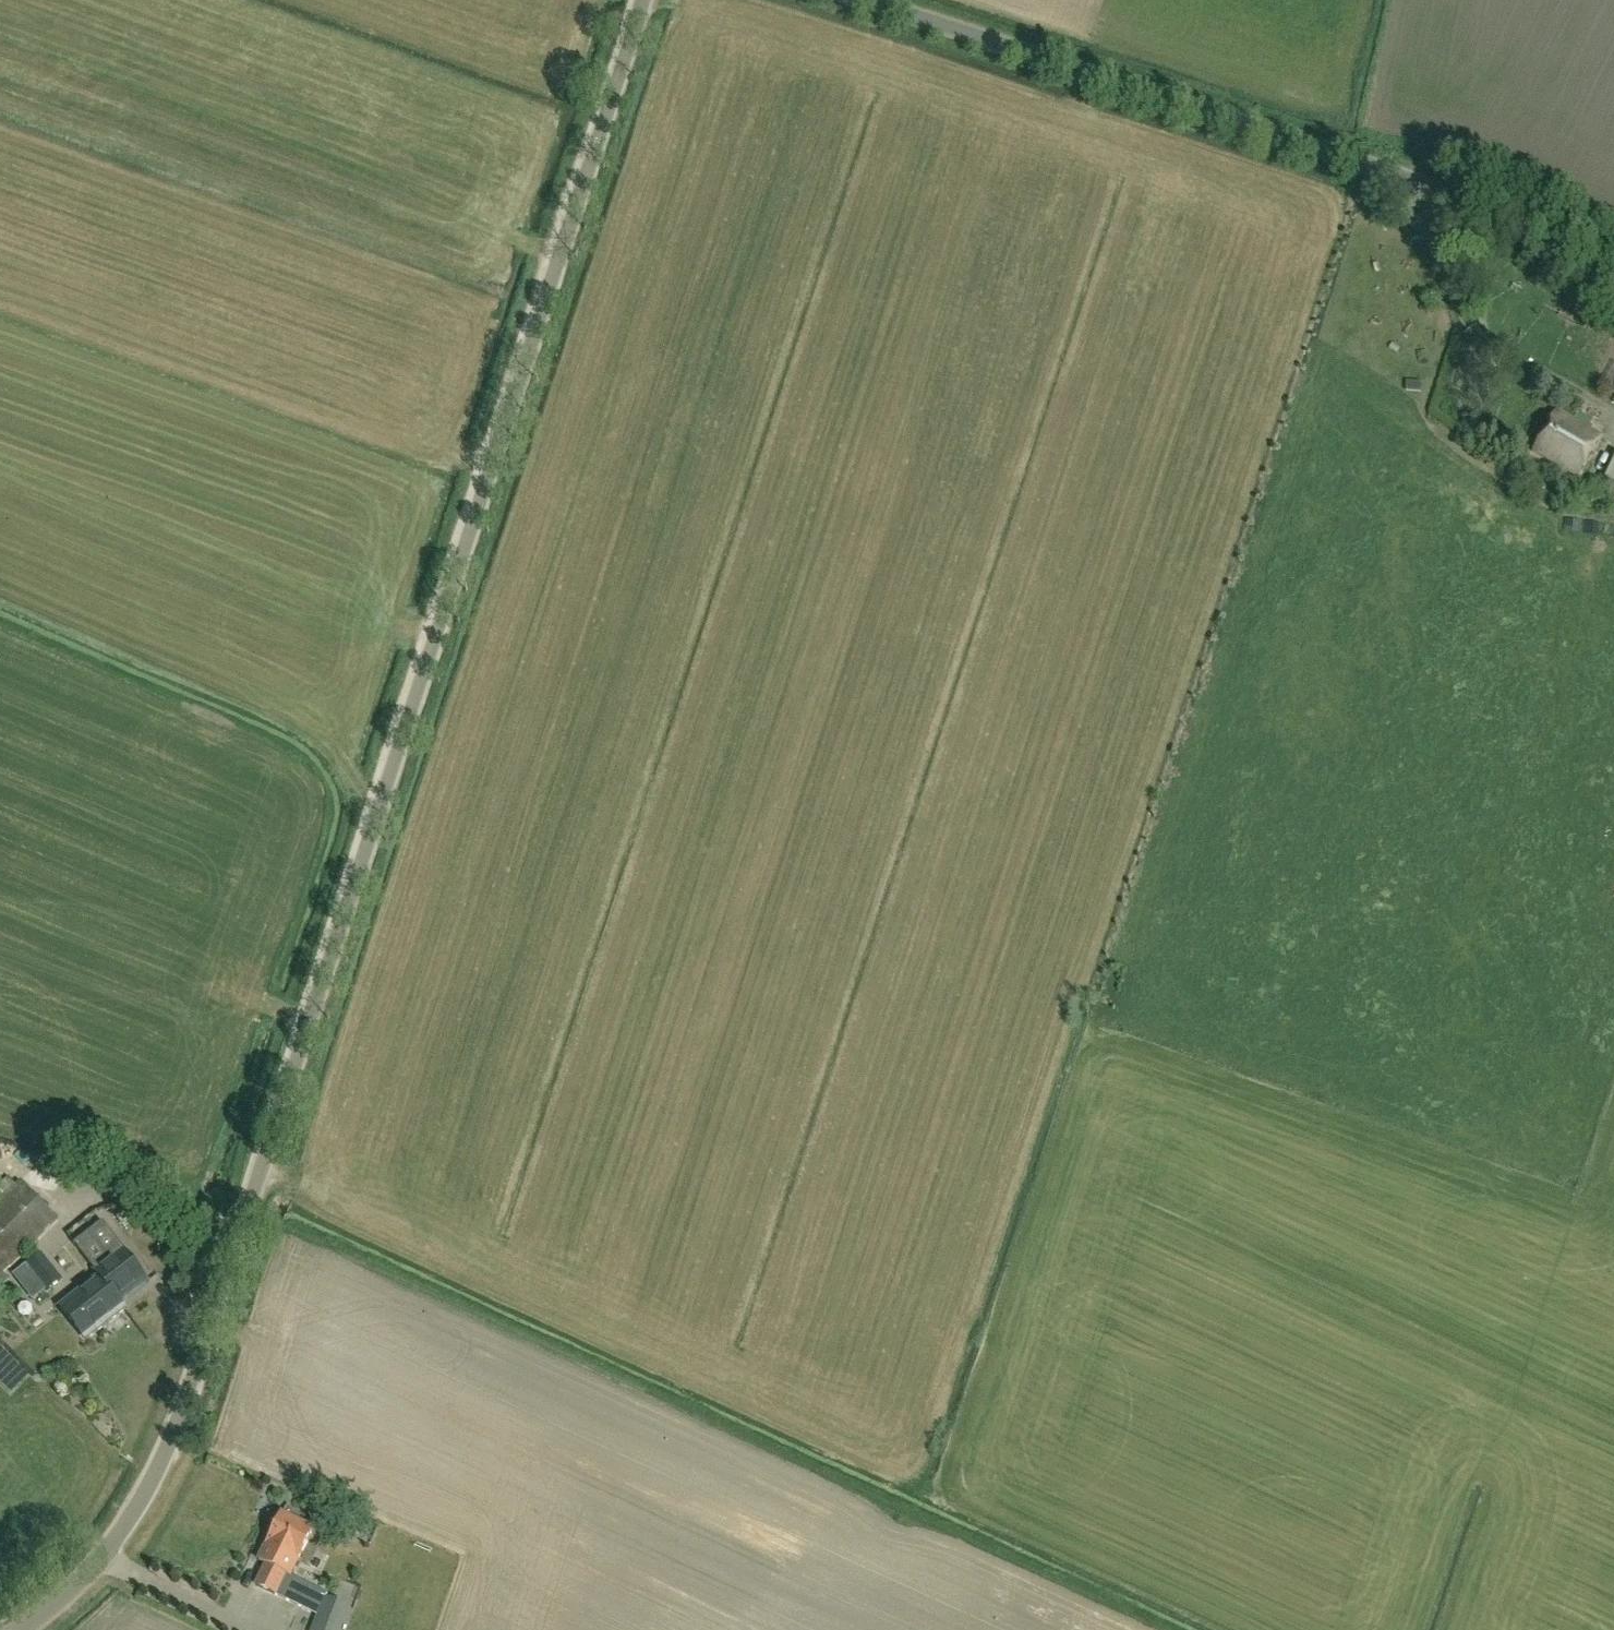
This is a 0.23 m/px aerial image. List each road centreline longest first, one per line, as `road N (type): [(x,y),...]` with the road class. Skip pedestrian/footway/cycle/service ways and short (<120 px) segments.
road 1 (unclassified): [(21,1629),(76,1586),(130,1517),(207,1346),(645,0)]
road 2 (unclassified): [(1613,268),(1411,179),(862,0)]

